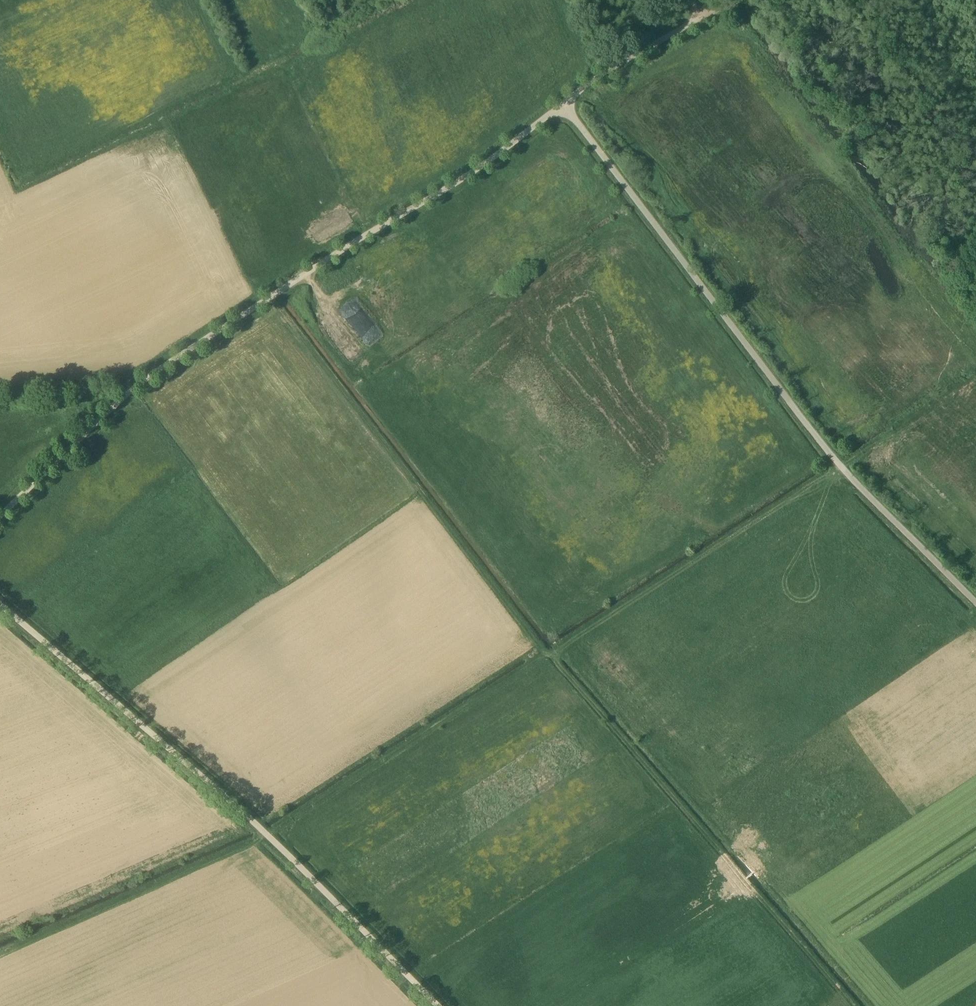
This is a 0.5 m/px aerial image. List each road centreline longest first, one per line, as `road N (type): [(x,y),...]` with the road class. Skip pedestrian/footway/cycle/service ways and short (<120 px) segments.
road 1 (unclassified): [(0,517),(133,387),(457,182),(562,104)]
road 2 (unclassified): [(975,605),(824,445),(562,104)]
road 3 (unclassified): [(436,1005),(202,775),(0,606)]
road 4 (unclassified): [(562,104),(701,18)]

